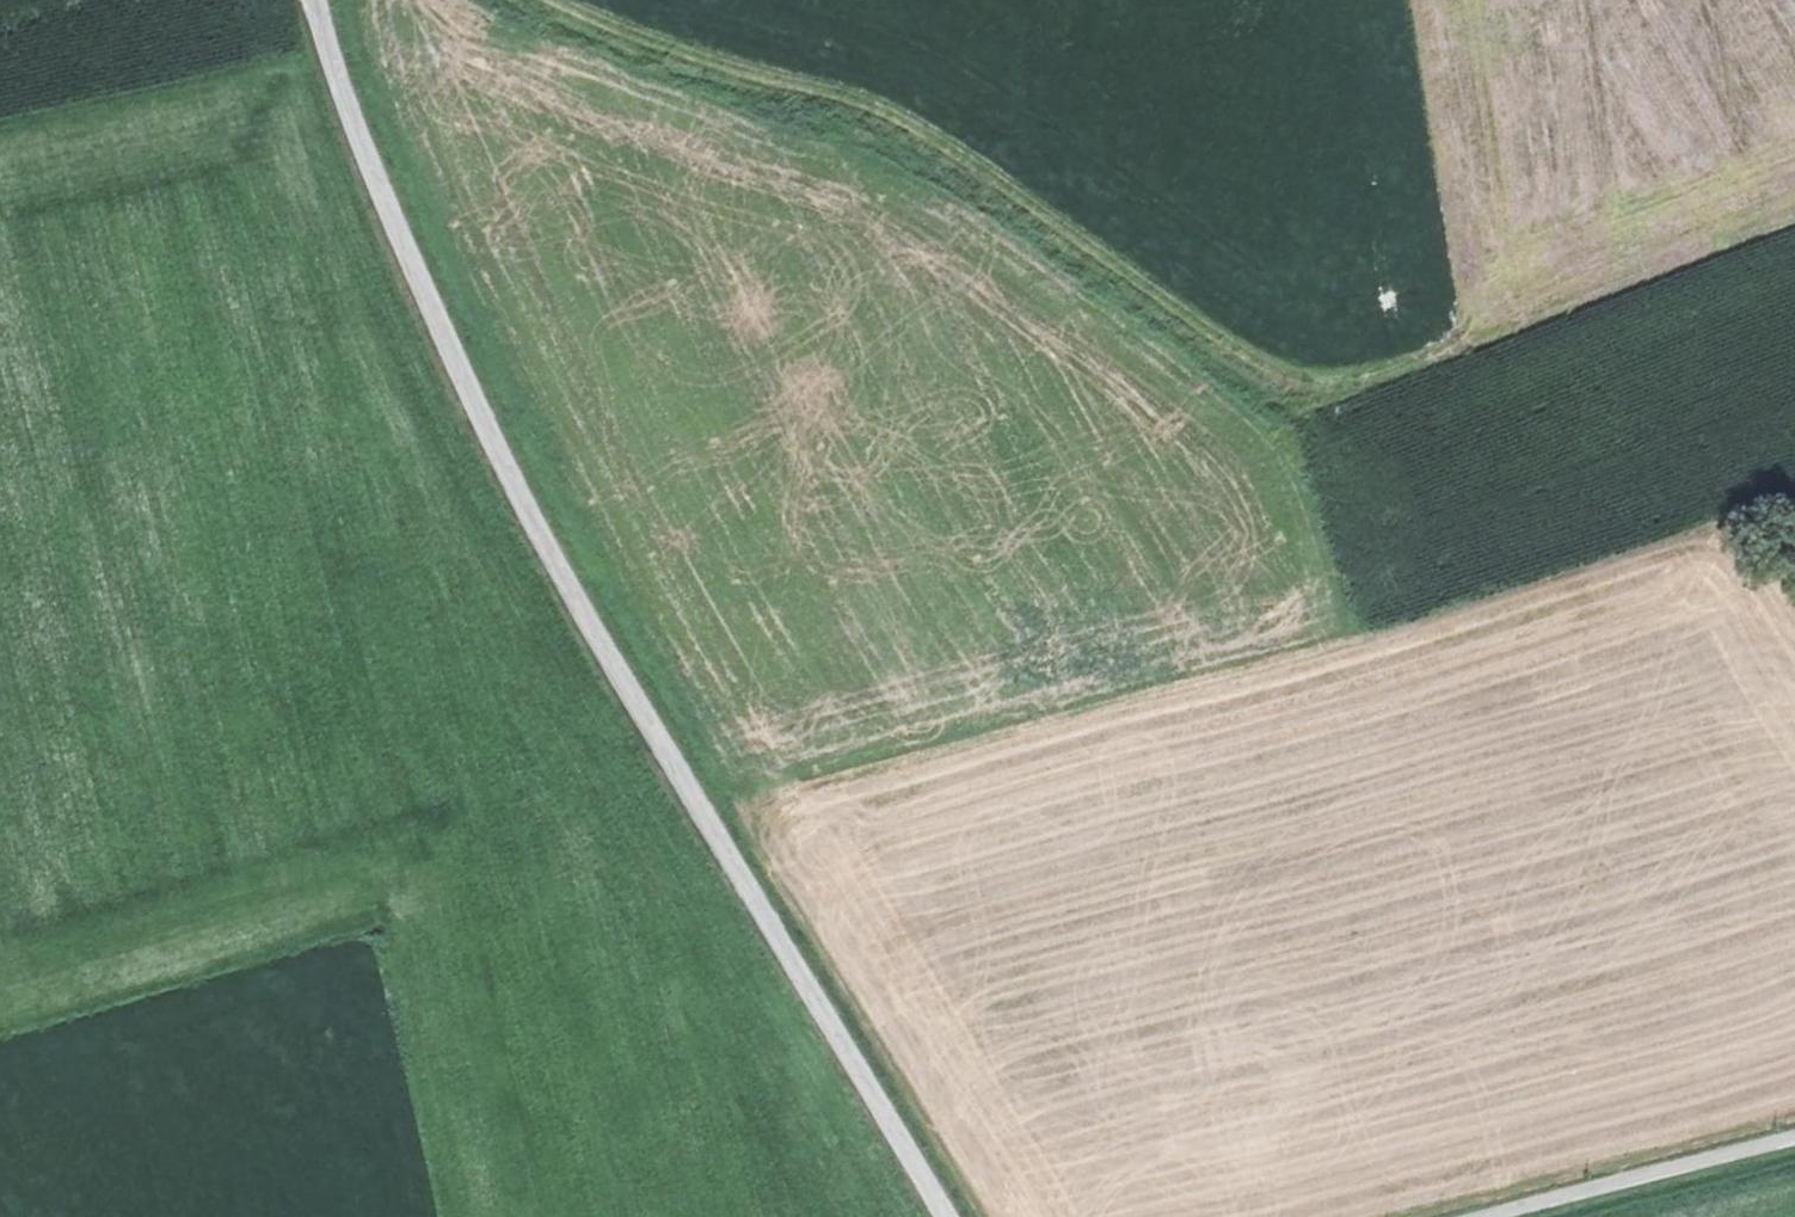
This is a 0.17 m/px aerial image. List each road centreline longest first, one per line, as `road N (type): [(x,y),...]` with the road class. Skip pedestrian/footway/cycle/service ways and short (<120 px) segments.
road 1 (unclassified): [(944,1216),(581,610),(512,478),(383,189),(318,0)]
road 2 (unclassified): [(1494,1216),(1794,1141)]

